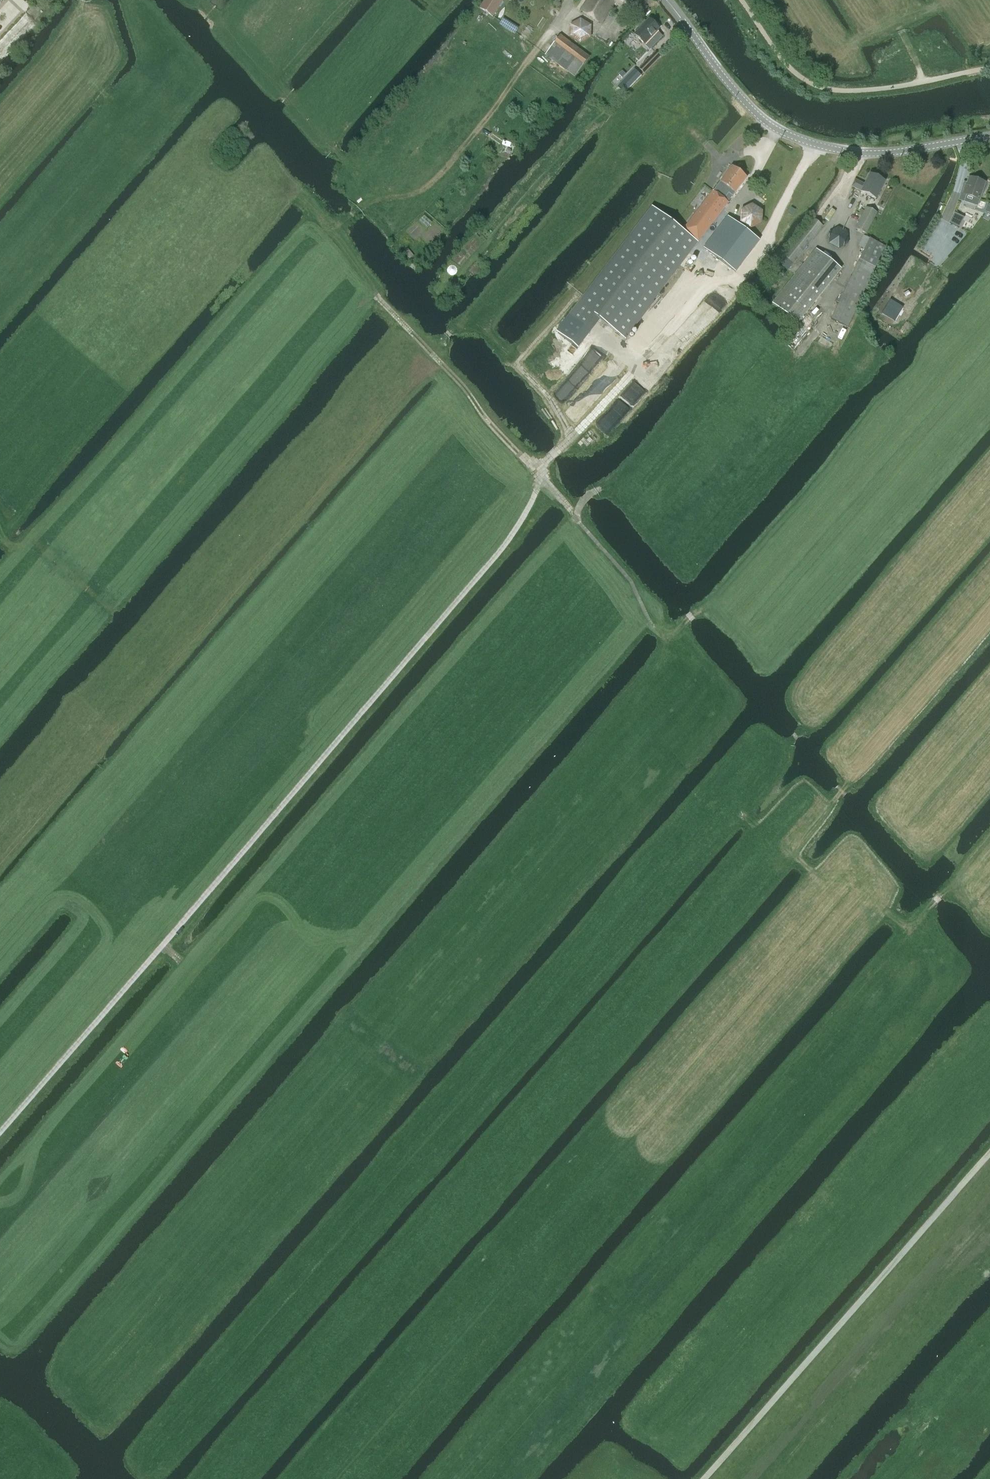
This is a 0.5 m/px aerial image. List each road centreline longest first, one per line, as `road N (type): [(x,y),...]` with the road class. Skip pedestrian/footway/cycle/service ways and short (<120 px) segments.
road 1 (track): [(0,1132),(515,529),(544,466),(567,441)]
road 2 (track): [(968,321),(750,577),(667,638),(578,516),(582,502),(601,489)]
road 3 (track): [(702,1478),(989,1154)]
road 4 (tertiary): [(989,137),(872,154),(798,139),(740,98),(666,0)]
road 5 (track): [(570,0),(449,166),(417,195),(376,201),(347,219)]
road 6 (unclassified): [(989,69),(900,87),(817,87),(786,64),(742,0)]
road 7 (track): [(574,300),(516,364),(572,436)]

